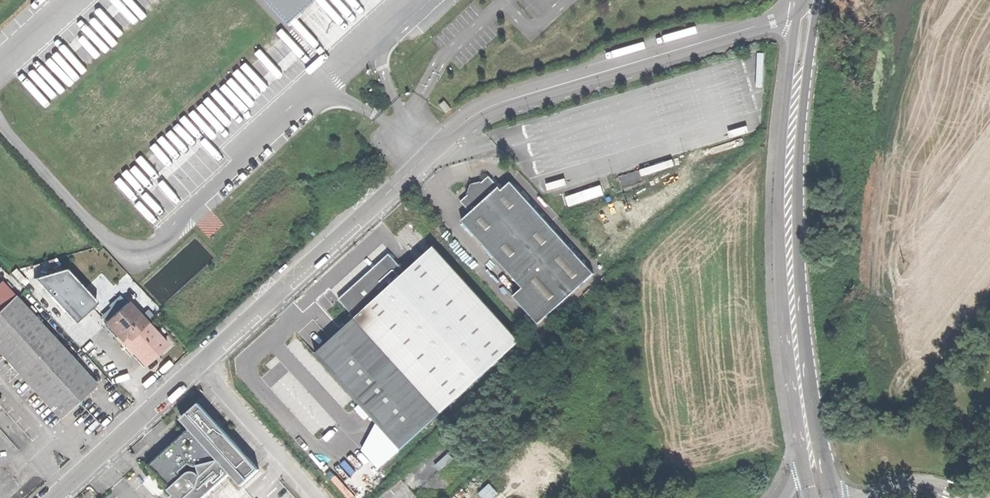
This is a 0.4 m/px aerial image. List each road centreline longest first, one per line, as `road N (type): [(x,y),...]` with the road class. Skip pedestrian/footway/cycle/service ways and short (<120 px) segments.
road 1 (unclassified): [(808,6),(471,117),(201,370)]
road 2 (primary): [(808,6),(790,247),(811,449)]
road 3 (unclassified): [(201,370),(57,497)]
road 4 (unclassified): [(201,370),(314,497)]

